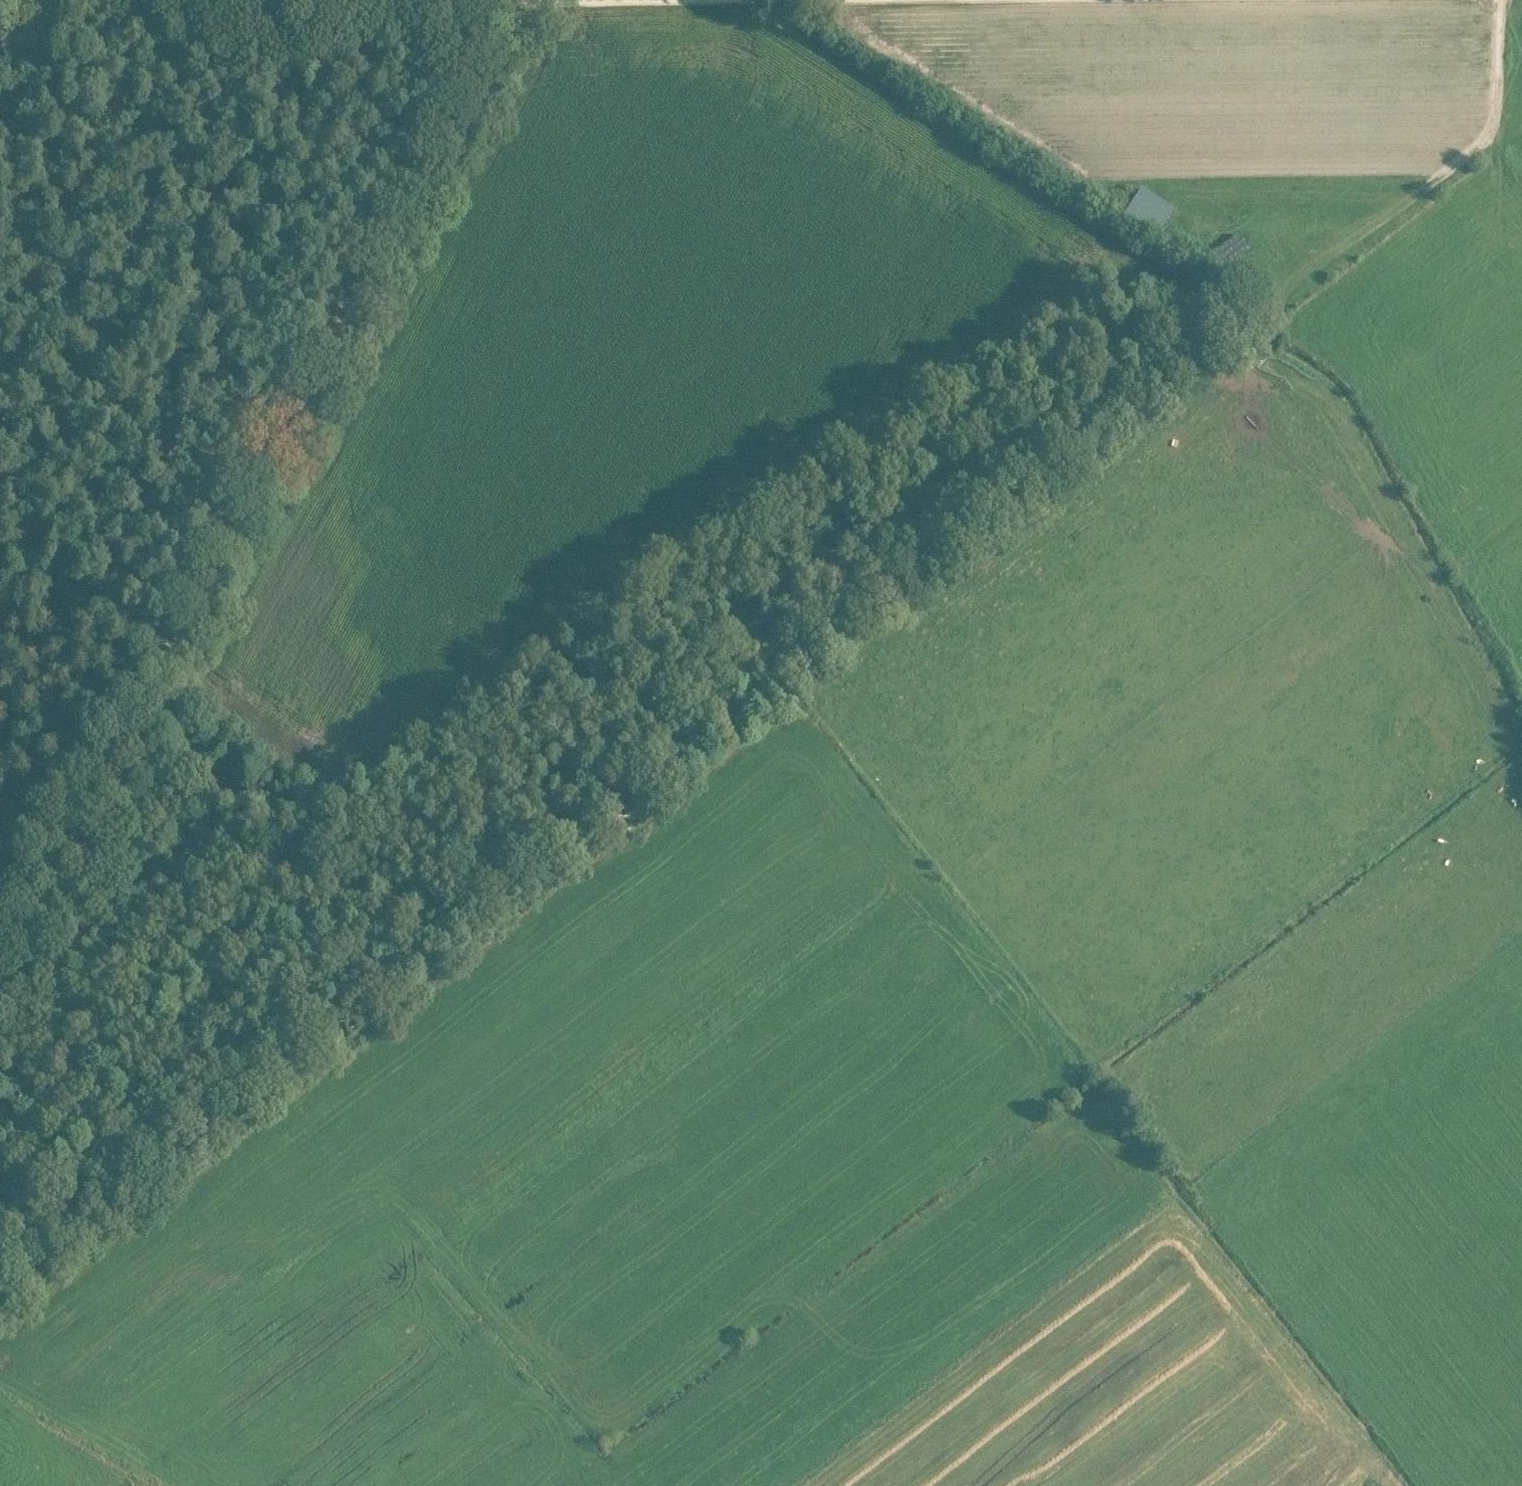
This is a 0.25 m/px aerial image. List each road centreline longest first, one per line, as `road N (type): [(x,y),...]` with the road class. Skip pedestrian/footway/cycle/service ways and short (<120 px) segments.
road 1 (track): [(523,0),(0,987)]
road 2 (track): [(128,742),(252,825),(292,870),(275,1092),(200,1104),(131,1148),(0,1276)]
road 3 (track): [(0,48),(69,53),(304,3),(370,0)]

